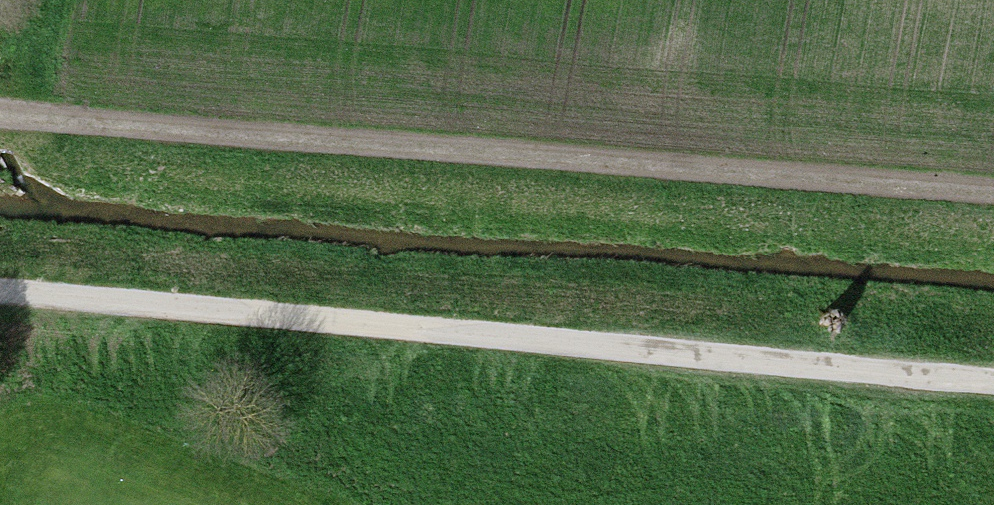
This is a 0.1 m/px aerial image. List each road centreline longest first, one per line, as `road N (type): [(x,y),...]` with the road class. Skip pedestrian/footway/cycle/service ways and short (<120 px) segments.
road 1 (track): [(0,307),(993,392)]
road 2 (track): [(0,129),(993,212)]

